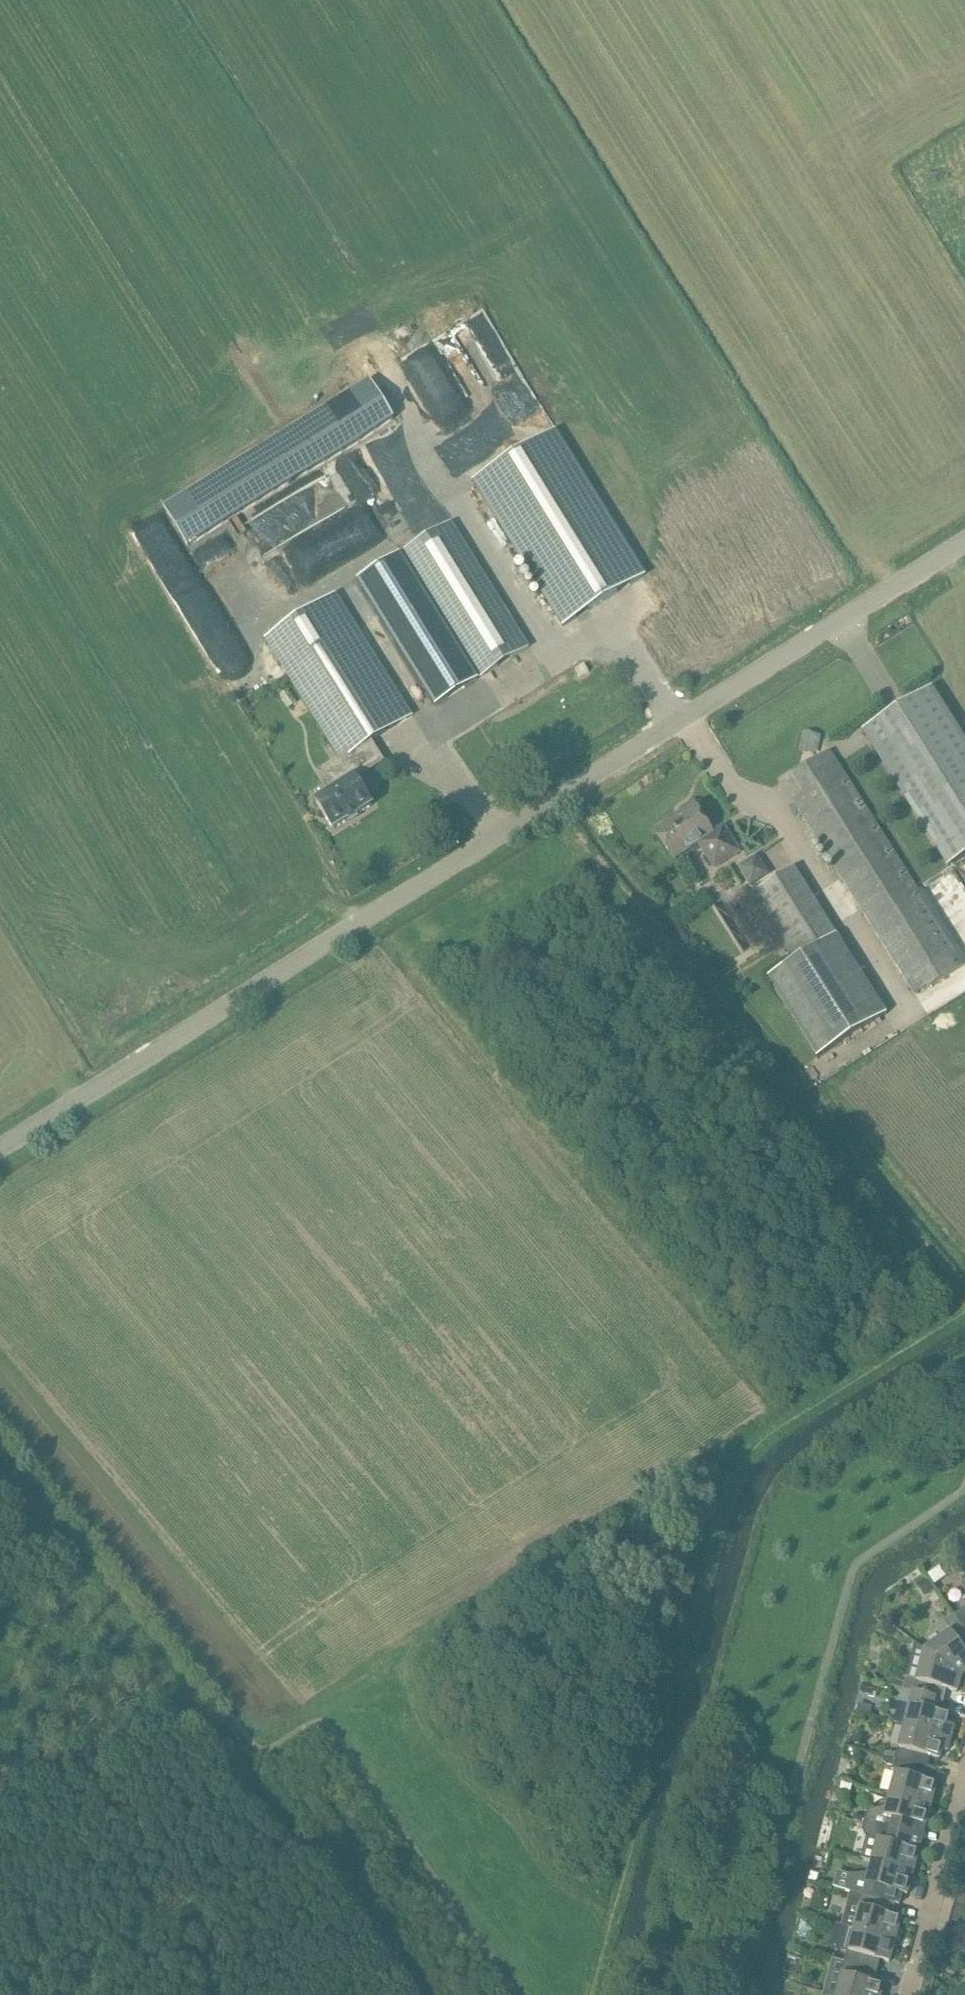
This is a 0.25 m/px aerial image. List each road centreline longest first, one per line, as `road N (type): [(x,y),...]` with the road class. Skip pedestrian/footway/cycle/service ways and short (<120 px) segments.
road 1 (unclassified): [(0,1147),(964,539)]
road 2 (residential): [(907,1994),(964,1768)]

